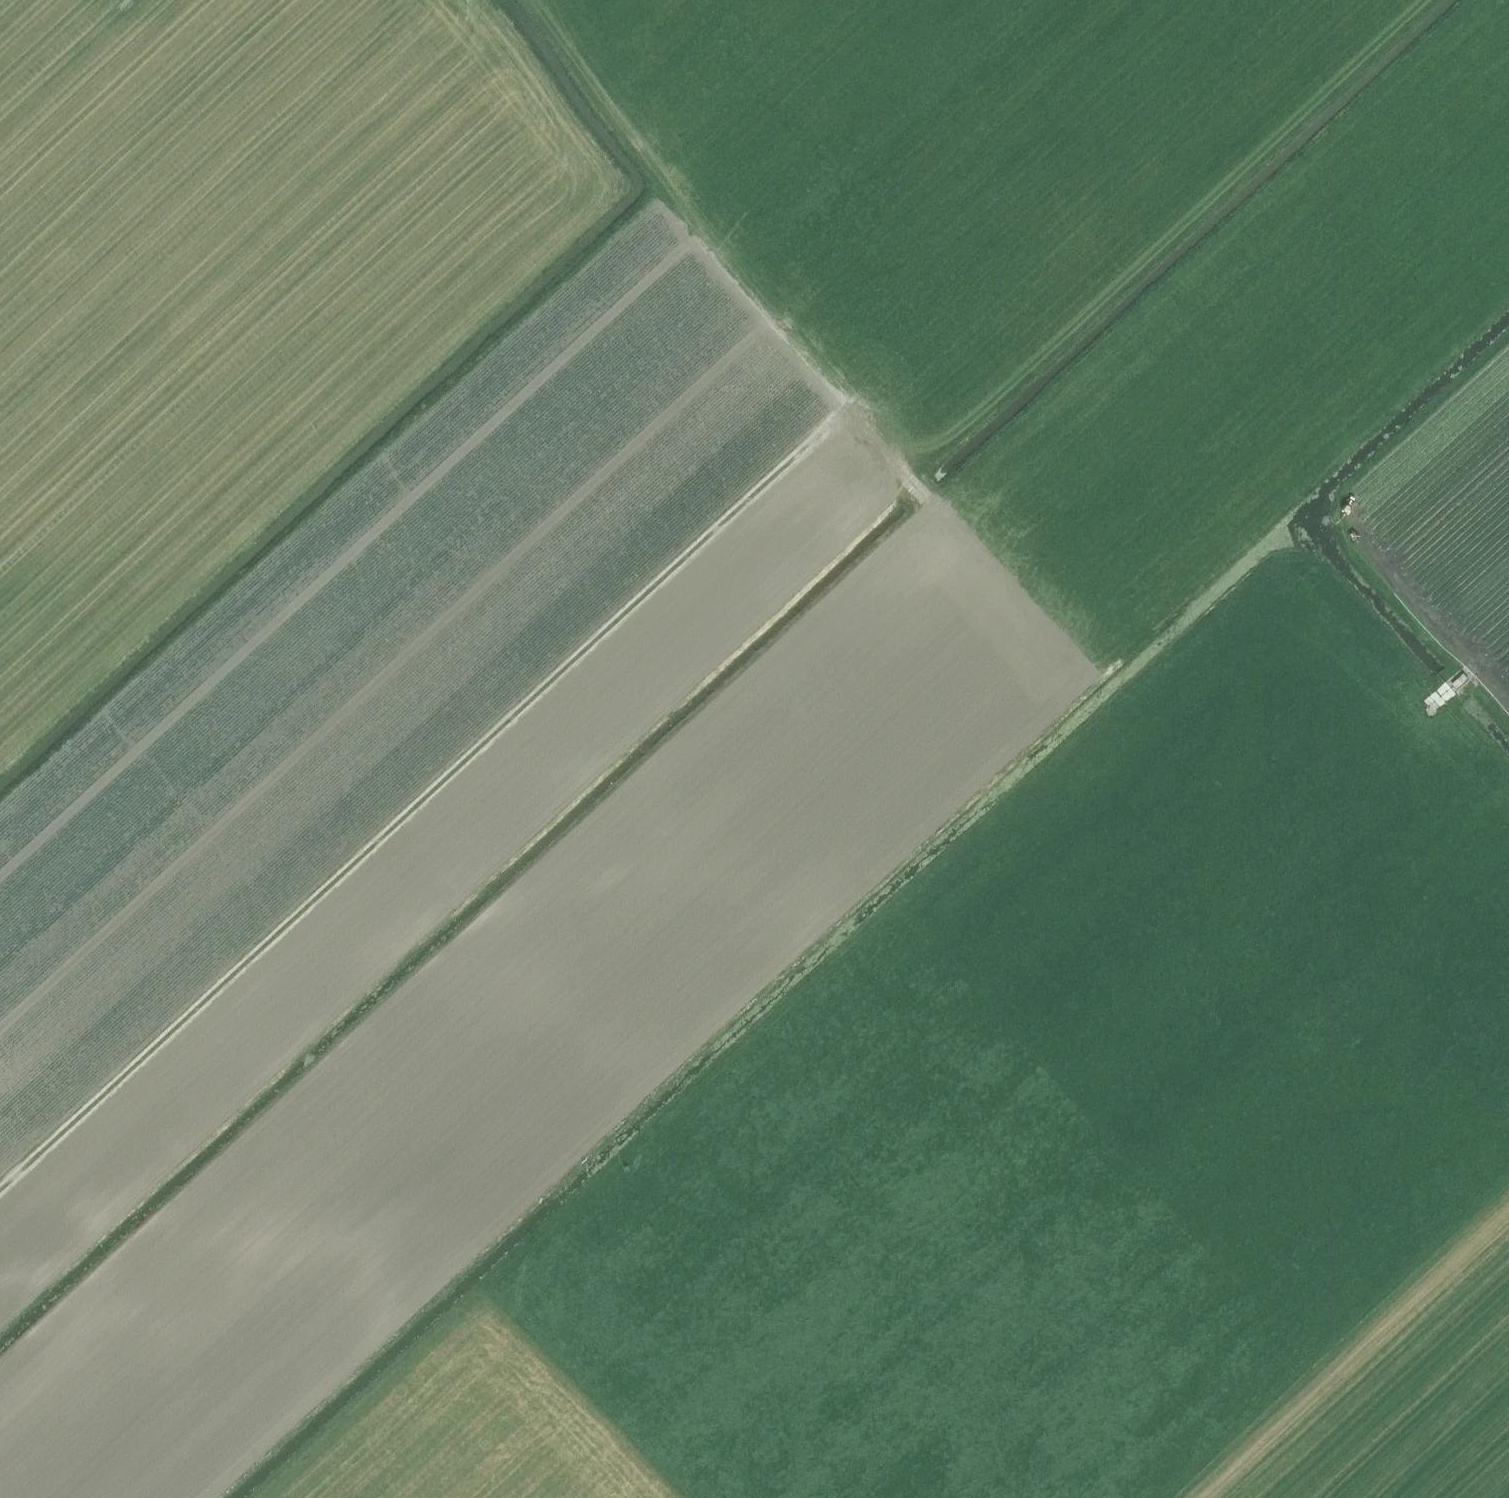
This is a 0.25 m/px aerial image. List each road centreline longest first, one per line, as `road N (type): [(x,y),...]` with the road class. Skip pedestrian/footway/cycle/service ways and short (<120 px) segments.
road 1 (track): [(797,455),(0,1189)]

